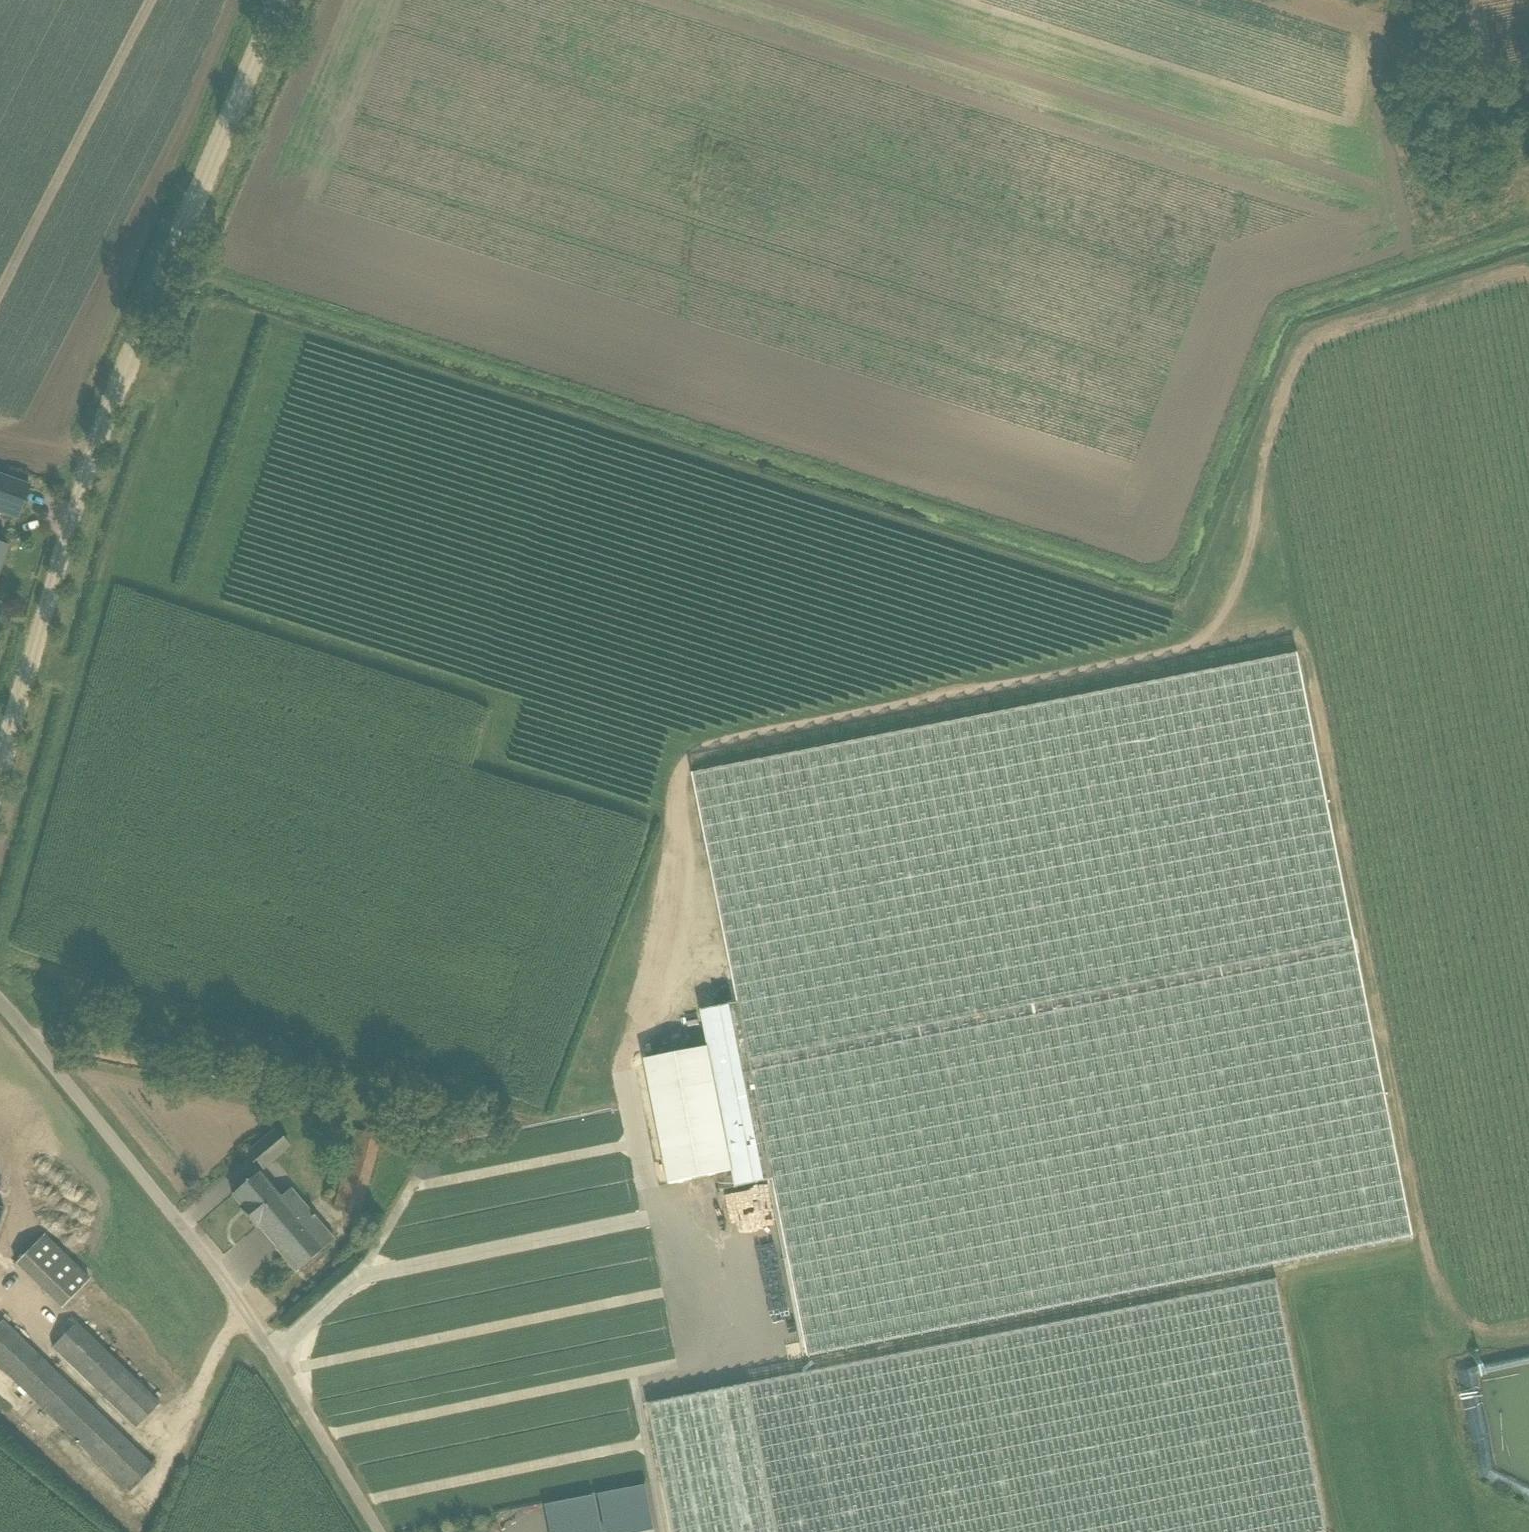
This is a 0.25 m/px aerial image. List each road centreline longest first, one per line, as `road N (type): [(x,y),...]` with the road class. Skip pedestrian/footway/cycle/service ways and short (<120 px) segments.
road 1 (unclassified): [(0,784),(59,548),(100,428),(279,0)]
road 2 (unclassified): [(373,1531),(298,1396),(233,1303),(27,1042),(0,1023)]
road 3 (track): [(1524,180),(1486,112),(1475,60)]

